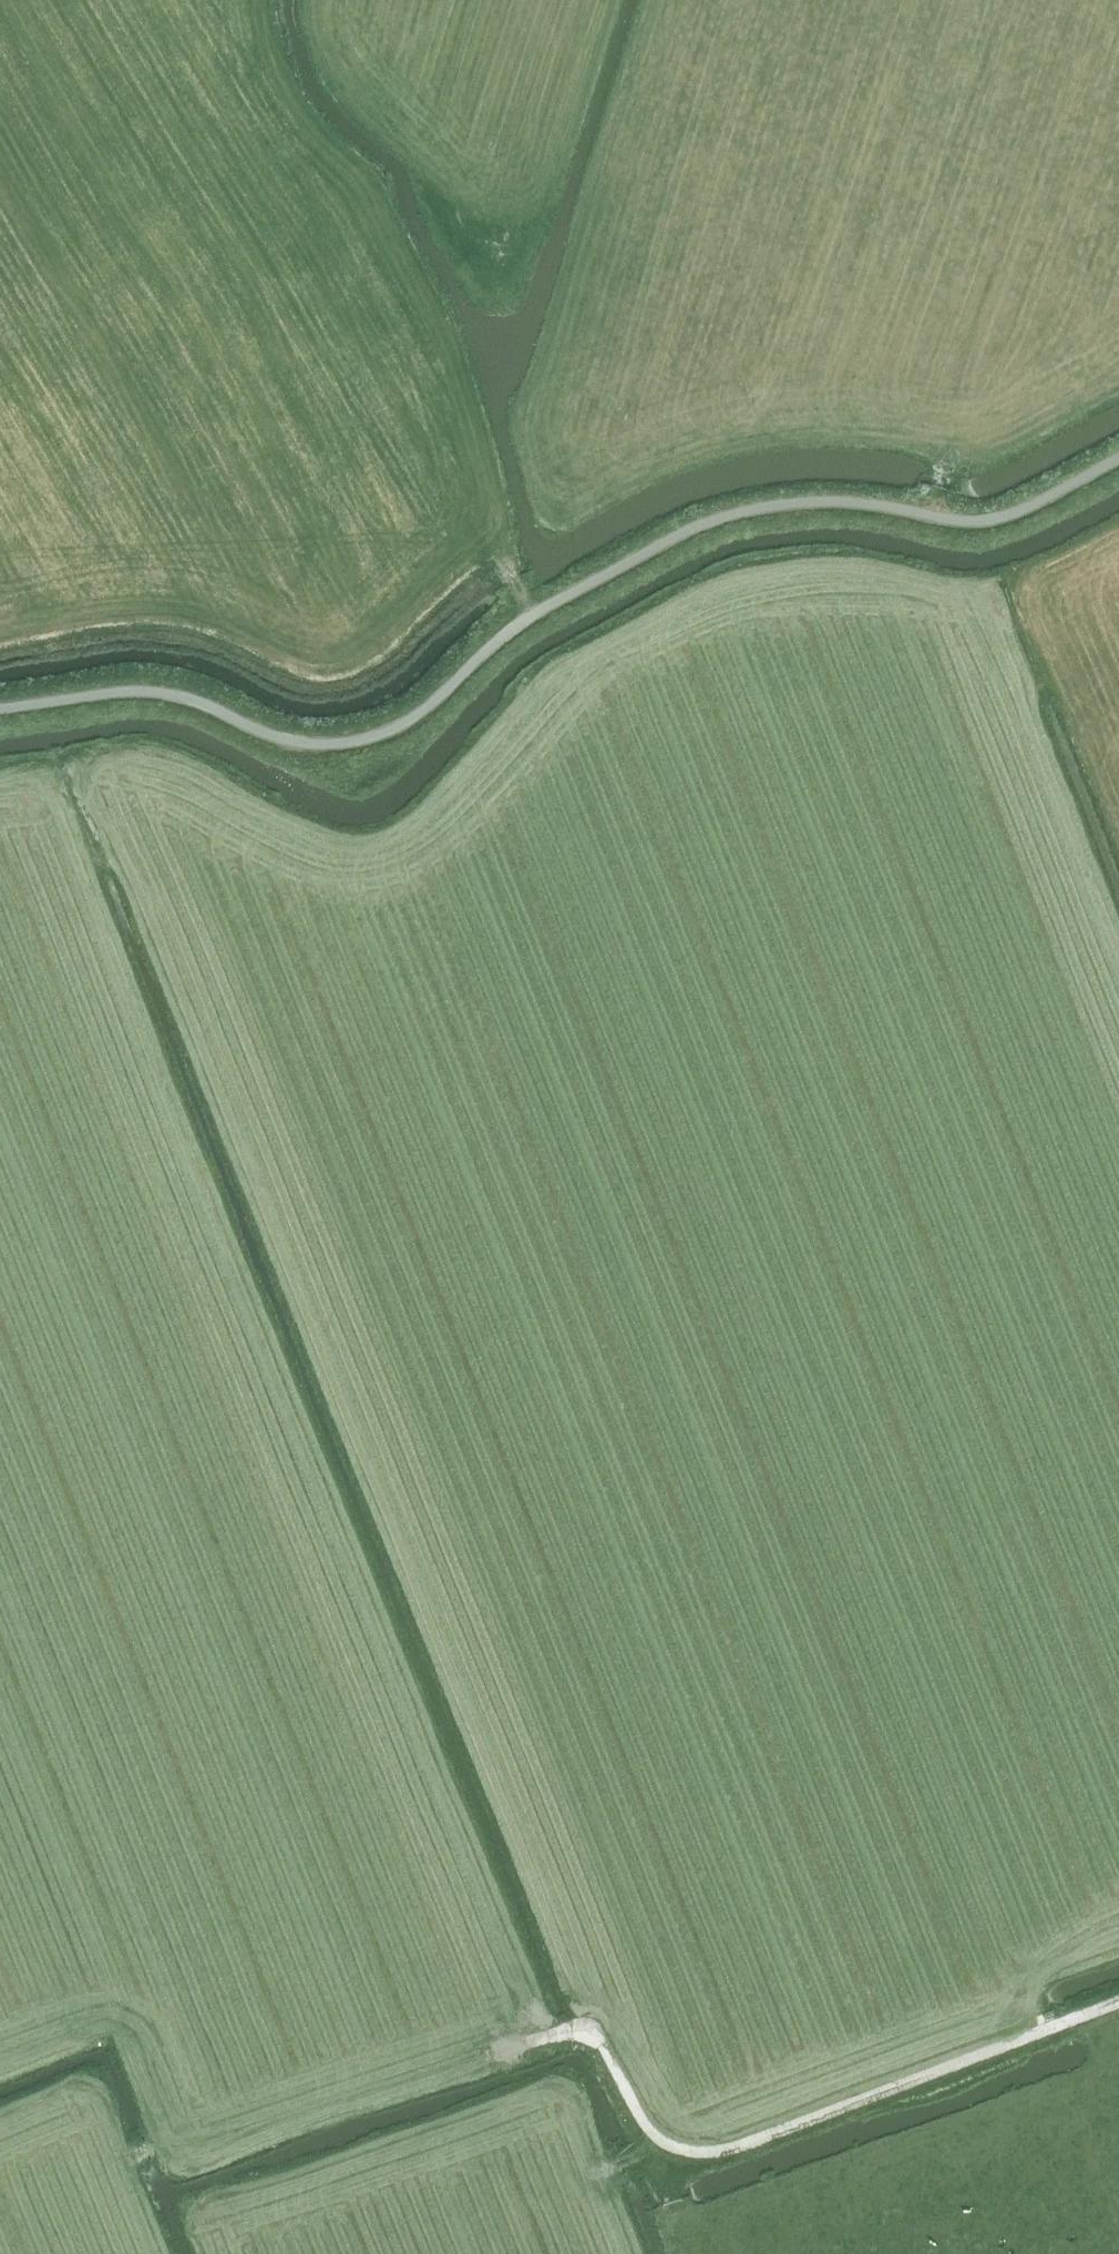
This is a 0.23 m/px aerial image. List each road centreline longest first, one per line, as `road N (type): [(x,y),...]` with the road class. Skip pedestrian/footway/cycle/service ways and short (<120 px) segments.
road 1 (track): [(1118,2001),(715,2152),(661,2142),(598,2038),(576,2029),(529,2043)]
road 2 (track): [(973,192),(940,518)]

